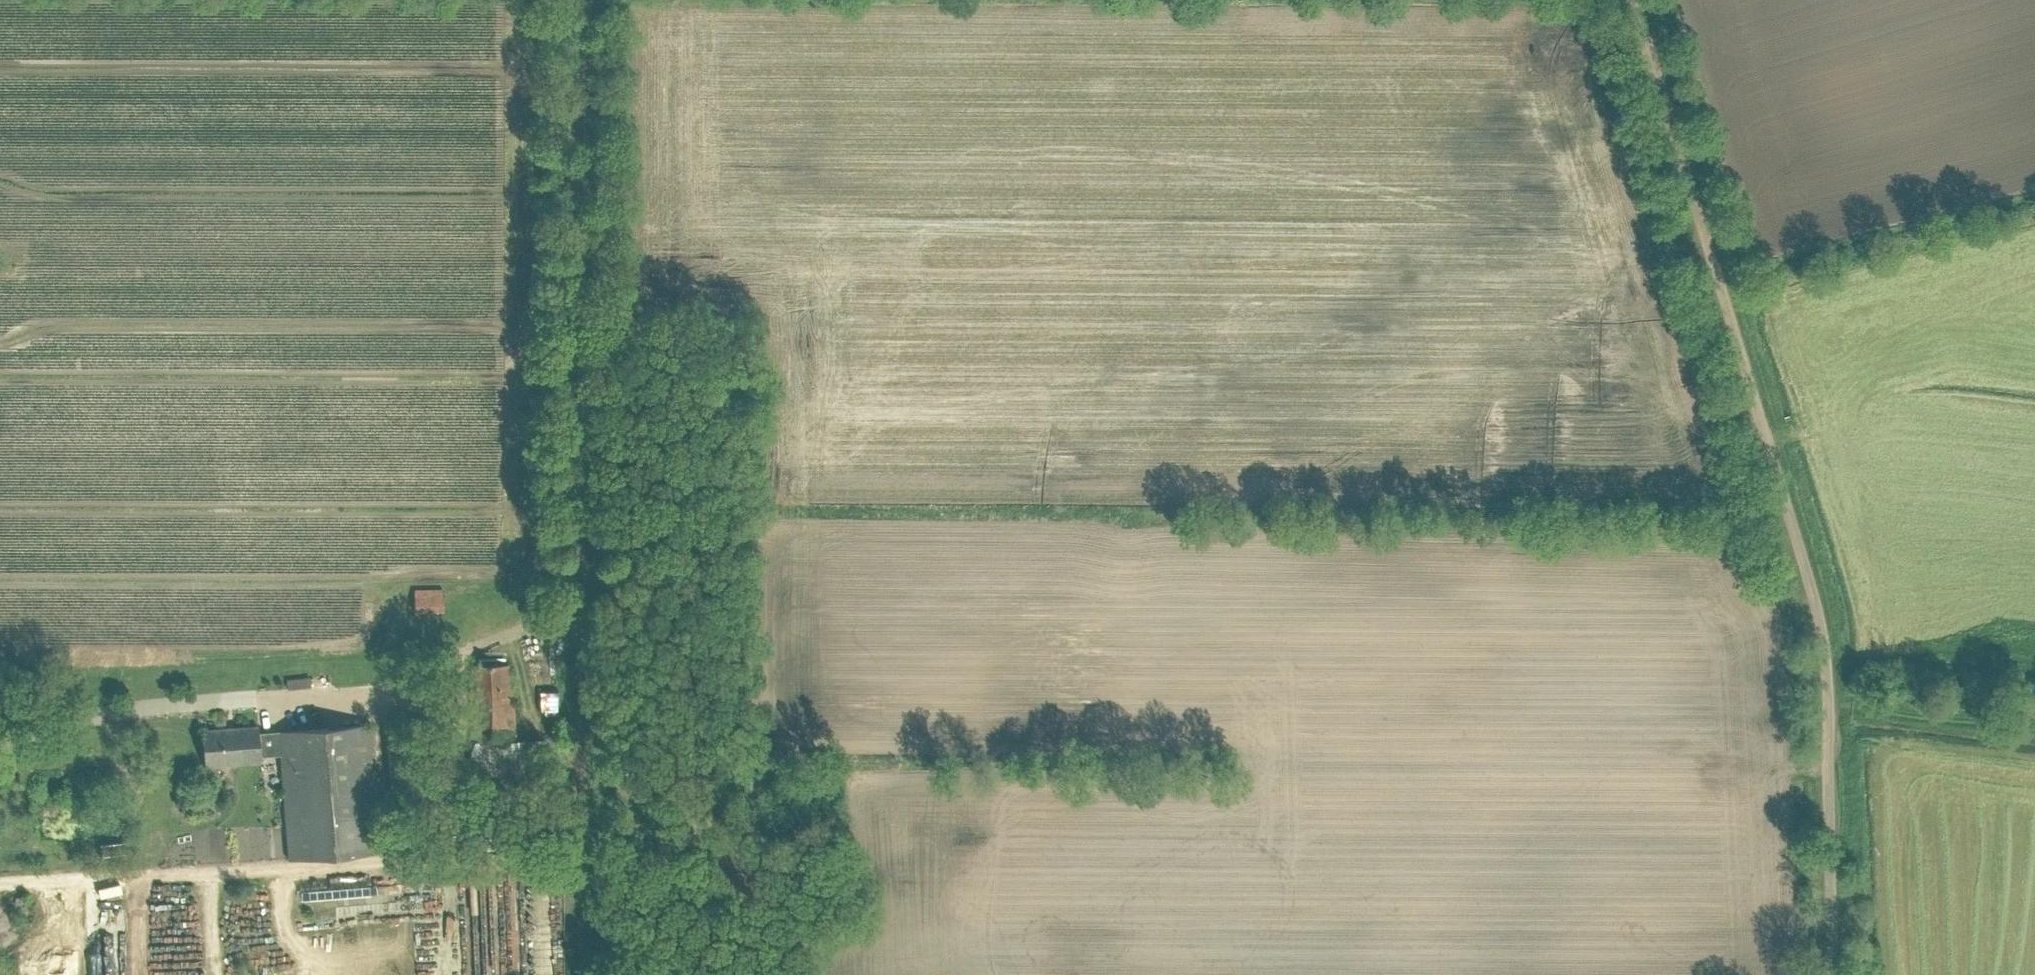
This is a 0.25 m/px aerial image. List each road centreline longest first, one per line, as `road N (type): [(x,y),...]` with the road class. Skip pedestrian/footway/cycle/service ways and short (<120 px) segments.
road 1 (unclassified): [(1835,974),(1827,683),(1817,616),(1632,0)]
road 2 (track): [(580,974),(583,0)]
road 3 (track): [(0,747),(96,716),(439,685),(470,650),(581,615)]
road 4 (track): [(1827,701),(2034,727)]

